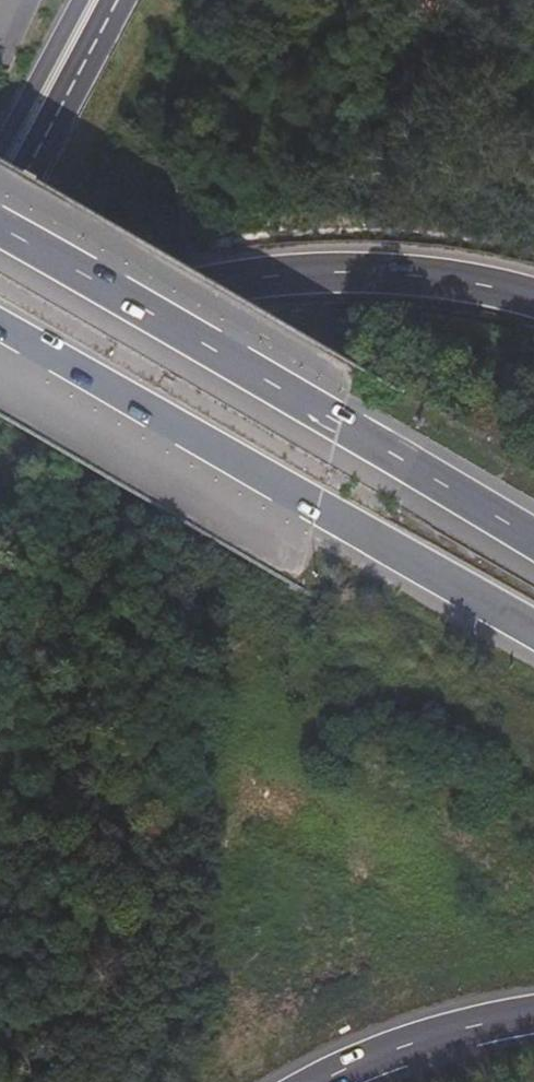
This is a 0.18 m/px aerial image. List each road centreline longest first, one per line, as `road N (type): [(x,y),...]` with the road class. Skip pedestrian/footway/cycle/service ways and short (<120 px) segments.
road 1 (motorway): [(533,539),(0,236)]
road 2 (motorway): [(0,332),(533,630)]
road 3 (motorway): [(533,302),(370,273),(233,276),(138,297),(0,348)]
road 4 (motorway): [(0,237),(120,0)]
road 5 (motorway): [(322,1081),(445,1032),(533,1016)]
road 6 (motorway): [(82,0),(0,161)]

